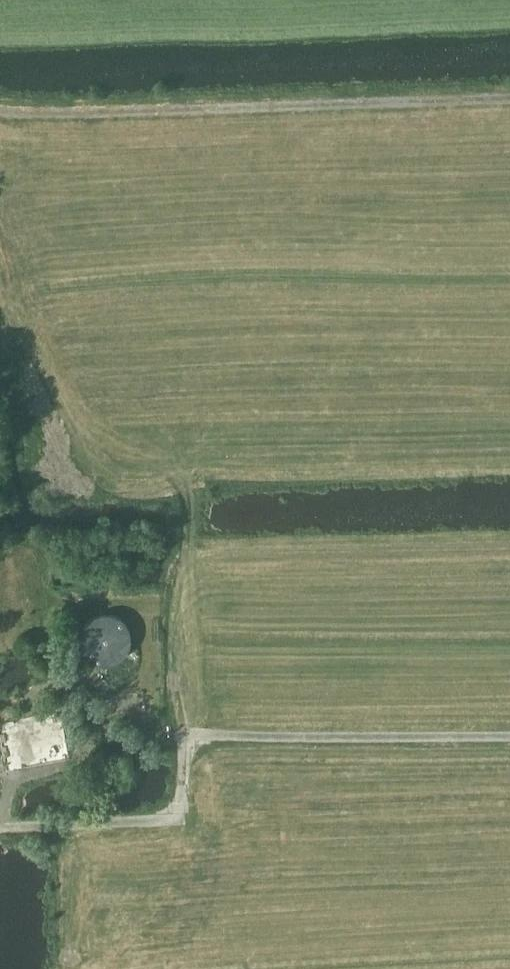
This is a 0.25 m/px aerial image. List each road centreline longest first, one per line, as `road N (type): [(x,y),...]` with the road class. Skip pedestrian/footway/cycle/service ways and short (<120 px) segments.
road 1 (track): [(185,737),(186,457),(0,181)]
road 2 (track): [(509,736),(185,737),(179,820),(0,828)]
road 3 (track): [(509,96),(0,109)]

